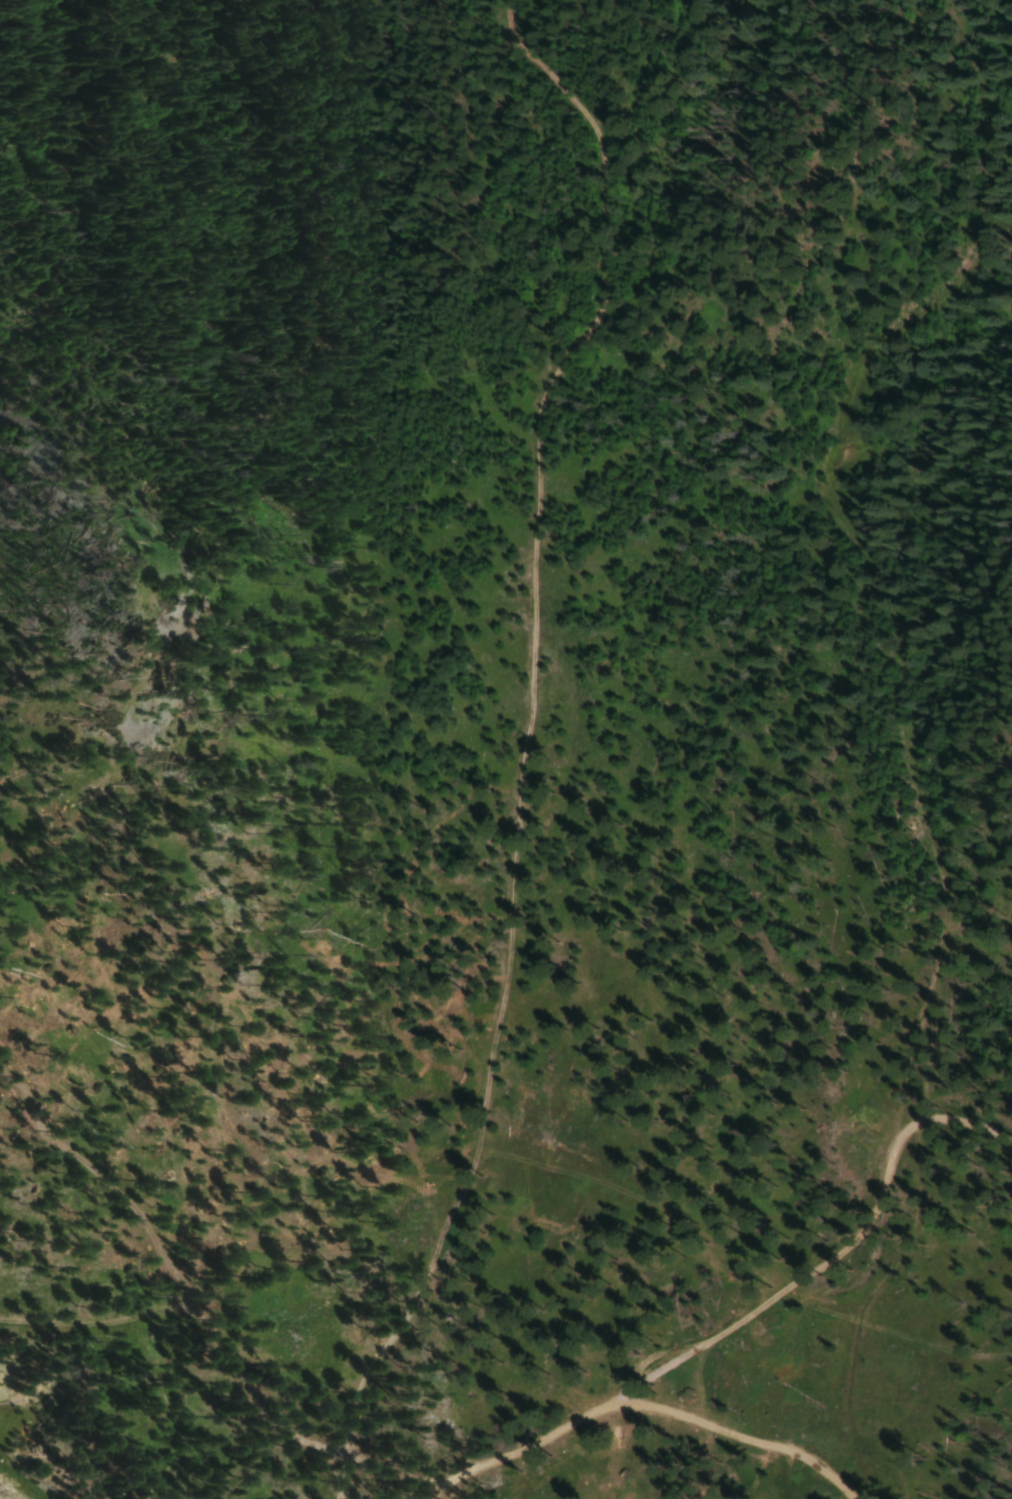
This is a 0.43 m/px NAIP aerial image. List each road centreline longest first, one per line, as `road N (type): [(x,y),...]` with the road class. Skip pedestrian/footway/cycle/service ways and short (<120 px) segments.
road 1 (residential): [(427,1498),(469,1467),(577,1412),(610,1399),(653,1398),(816,1454),(858,1498)]

